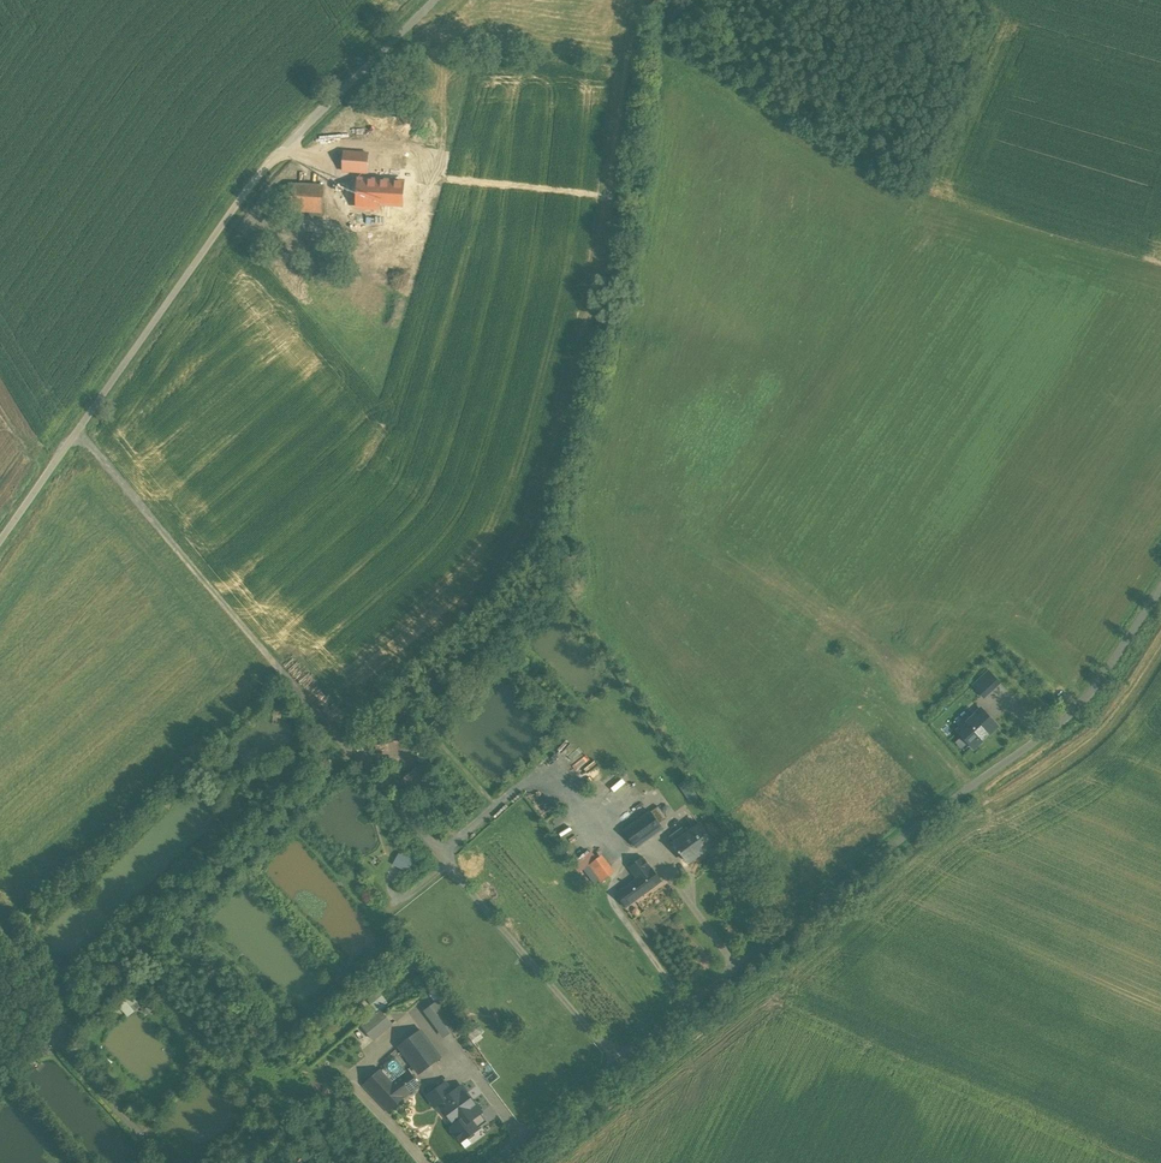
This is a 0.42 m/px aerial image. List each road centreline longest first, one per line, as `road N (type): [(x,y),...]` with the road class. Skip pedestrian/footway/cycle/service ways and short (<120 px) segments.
road 1 (unclassified): [(492,1162),(1088,690),(1160,585)]
road 2 (track): [(76,433),(345,754),(357,757),(619,1062)]
road 3 (unclassified): [(0,542),(233,211),(435,0)]
road 4 (track): [(345,754),(61,1034),(62,1045),(149,1143)]

